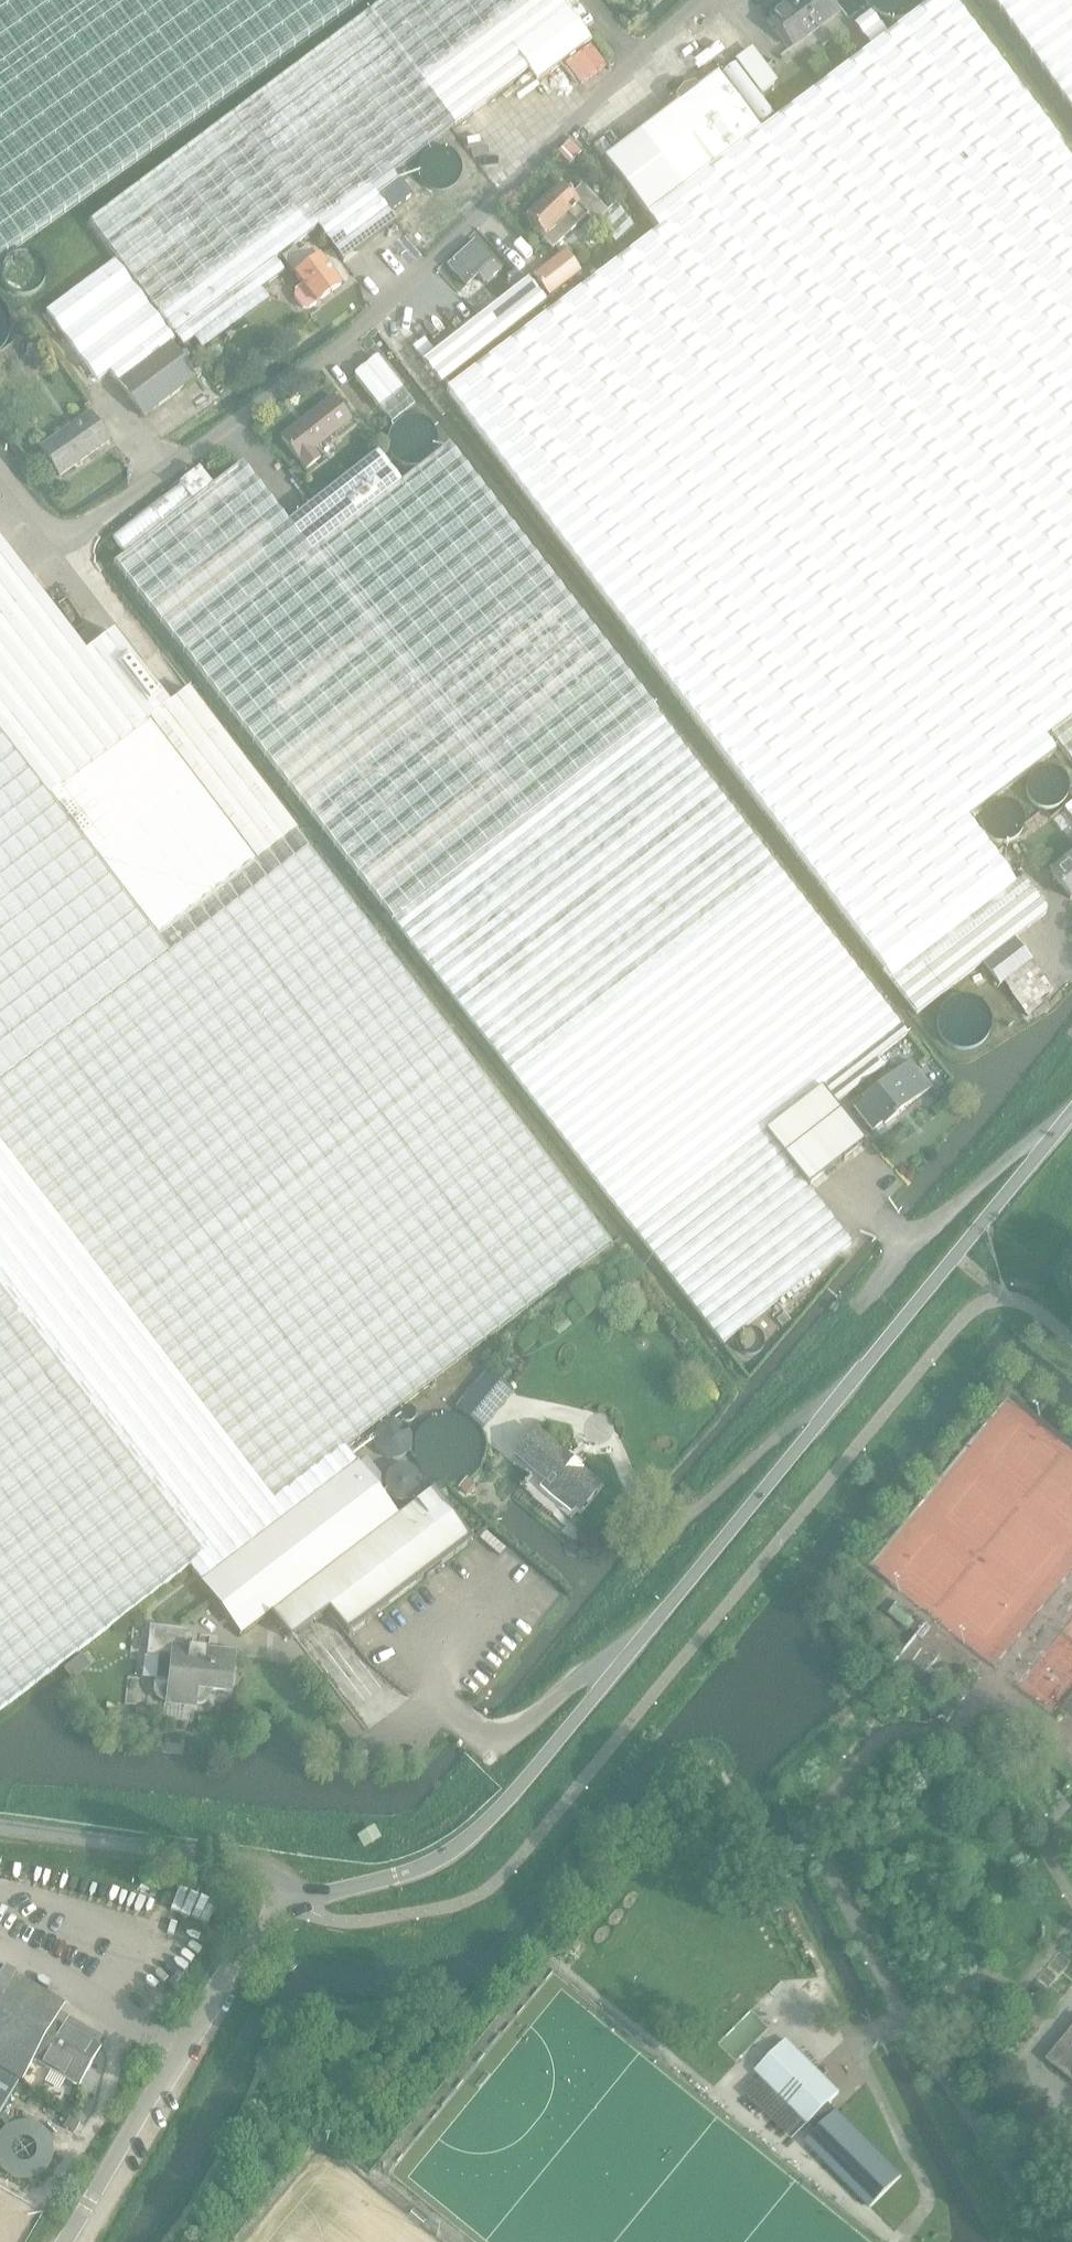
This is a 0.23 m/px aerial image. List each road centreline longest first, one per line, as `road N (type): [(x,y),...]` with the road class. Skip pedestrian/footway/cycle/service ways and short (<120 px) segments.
road 1 (unclassified): [(1071,1116),(486,1824),(414,1872),(296,1901)]
road 2 (unclassified): [(0,473),(55,547),(388,306),(697,0)]
road 3 (unclassified): [(67,2241),(226,1978),(258,1934),(296,1901)]
road 4 (unclassified): [(0,1829),(254,1864),(296,1901)]

